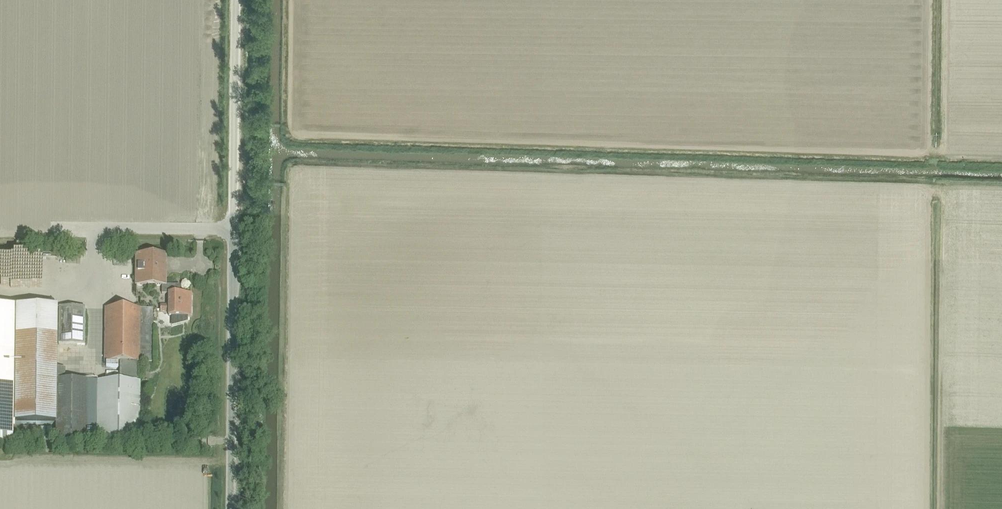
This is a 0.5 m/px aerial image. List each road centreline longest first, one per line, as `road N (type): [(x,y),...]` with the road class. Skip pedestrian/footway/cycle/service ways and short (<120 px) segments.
road 1 (unclassified): [(230,508),(236,0)]

